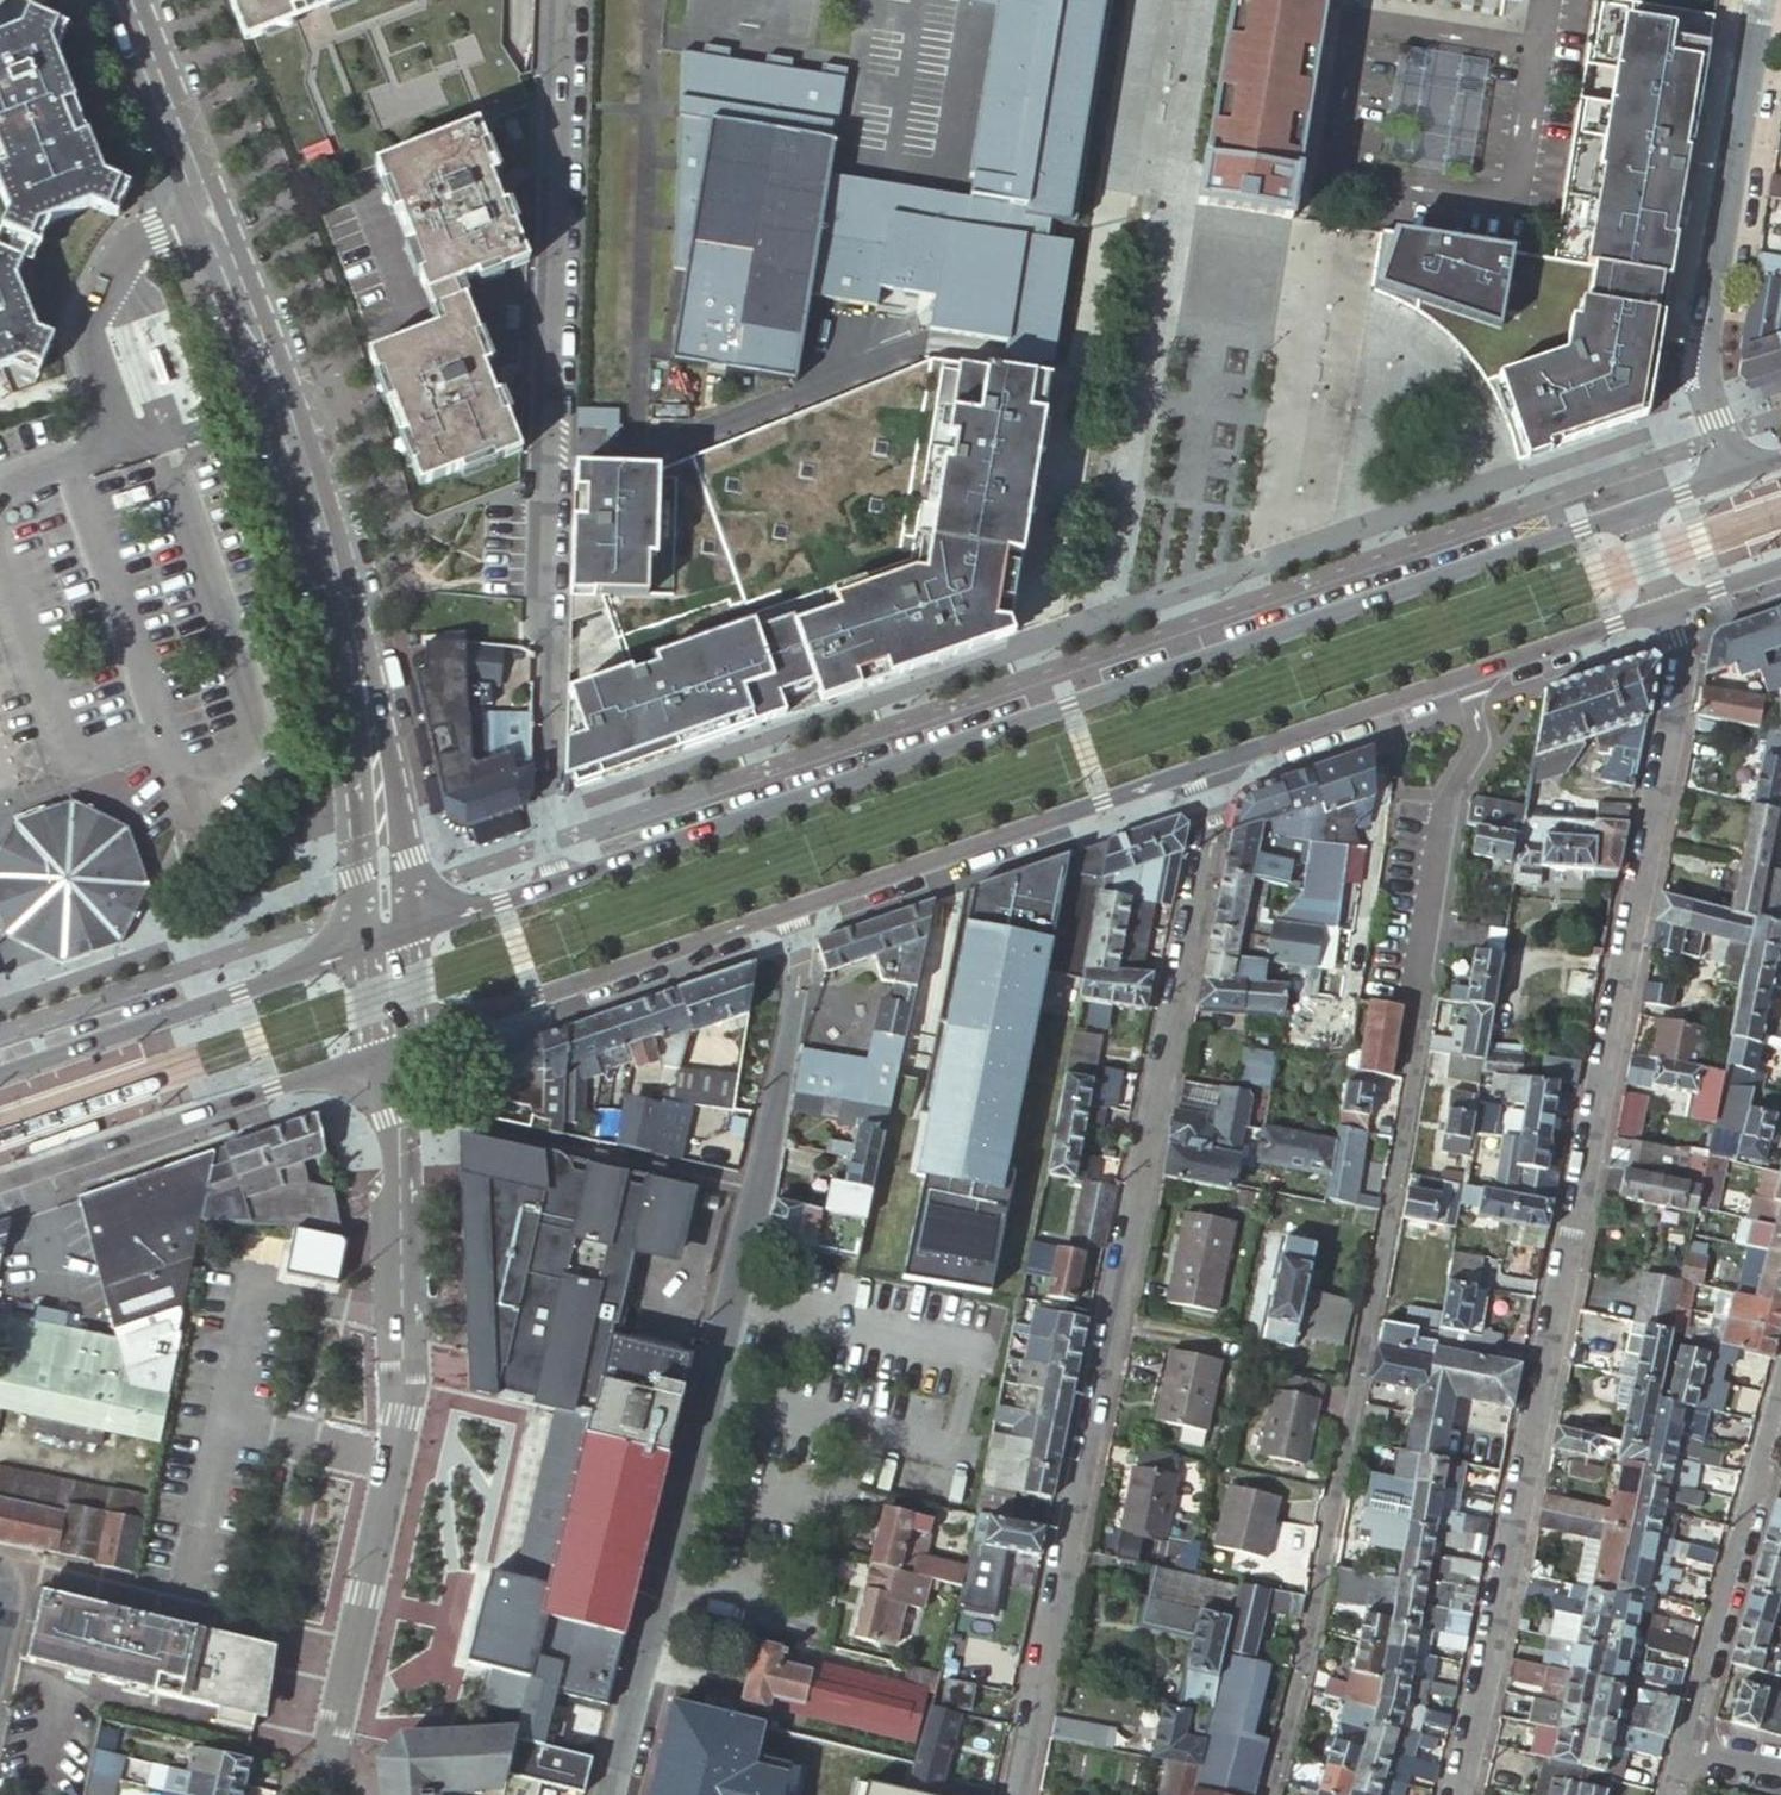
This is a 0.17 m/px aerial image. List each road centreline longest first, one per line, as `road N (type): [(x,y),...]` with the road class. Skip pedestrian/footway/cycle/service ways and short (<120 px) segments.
road 1 (unclassified): [(1669,609),(1684,662),(1679,707),(1450,1794)]
road 2 (unclassified): [(1268,1794),(1302,1660),(1391,1201),(1460,797),(1487,749),(1472,676)]
road 3 (secondary): [(1634,512),(555,884)]
road 4 (residential): [(1015,1794),(1226,761)]
road 5 (residential): [(603,1794),(759,1185),(802,964),(793,910)]
road 6 (residential): [(567,0),(545,845),(555,884)]
road 7 (unclassified): [(392,1051),(400,1416),(335,1723),(334,1794)]
road 8 (tertiary): [(126,0),(319,495),(366,695)]
road 9 (residential): [(1761,0),(1699,365),(1733,476)]
road 10 (secondary): [(793,910),(1226,761)]
road 11 (secondary): [(392,1051),(793,910)]
road 12 (secondary): [(0,1185),(392,1051)]
road 13 (secondary): [(389,940),(0,1075)]
road 14 (residential): [(1687,1745),(1780,1394)]
road 15 (tertiary): [(389,940),(416,890),(384,719),(366,695)]
road 16 (secondary): [(1226,761),(1472,676)]
road 17 (tertiary): [(366,695),(355,725),(359,910),(389,940)]
road 18 (secondary): [(1472,676),(1669,609)]
road 19 (secondary): [(555,884),(389,940)]

